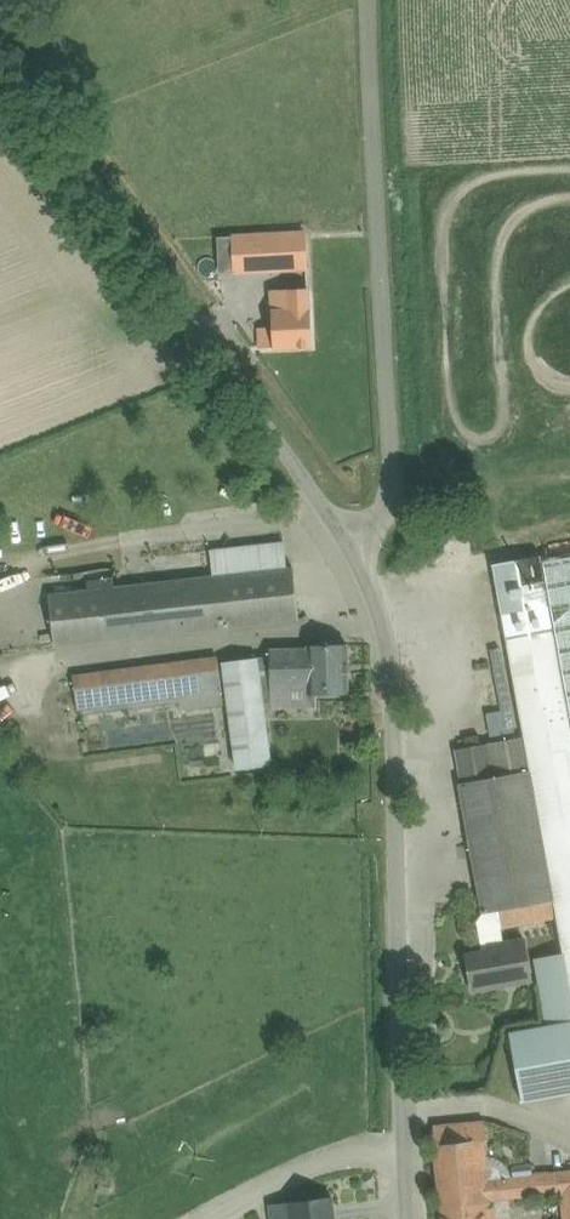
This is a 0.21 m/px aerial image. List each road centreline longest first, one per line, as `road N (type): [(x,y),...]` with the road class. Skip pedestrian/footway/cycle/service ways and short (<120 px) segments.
road 1 (unclassified): [(409,1218),(394,706),(387,634),(351,546)]
road 2 (unclassified): [(351,546),(0,51)]
road 3 (unclassified): [(351,546),(378,520),(392,472),(370,0)]

